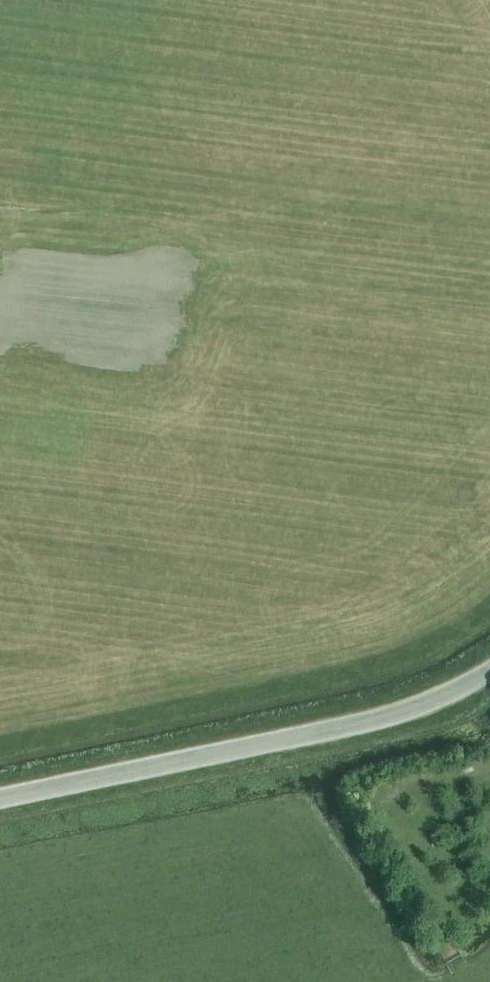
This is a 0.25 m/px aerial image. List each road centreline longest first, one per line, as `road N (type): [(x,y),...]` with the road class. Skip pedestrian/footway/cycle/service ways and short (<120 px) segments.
road 1 (tertiary): [(0,798),(378,720),(489,672)]

